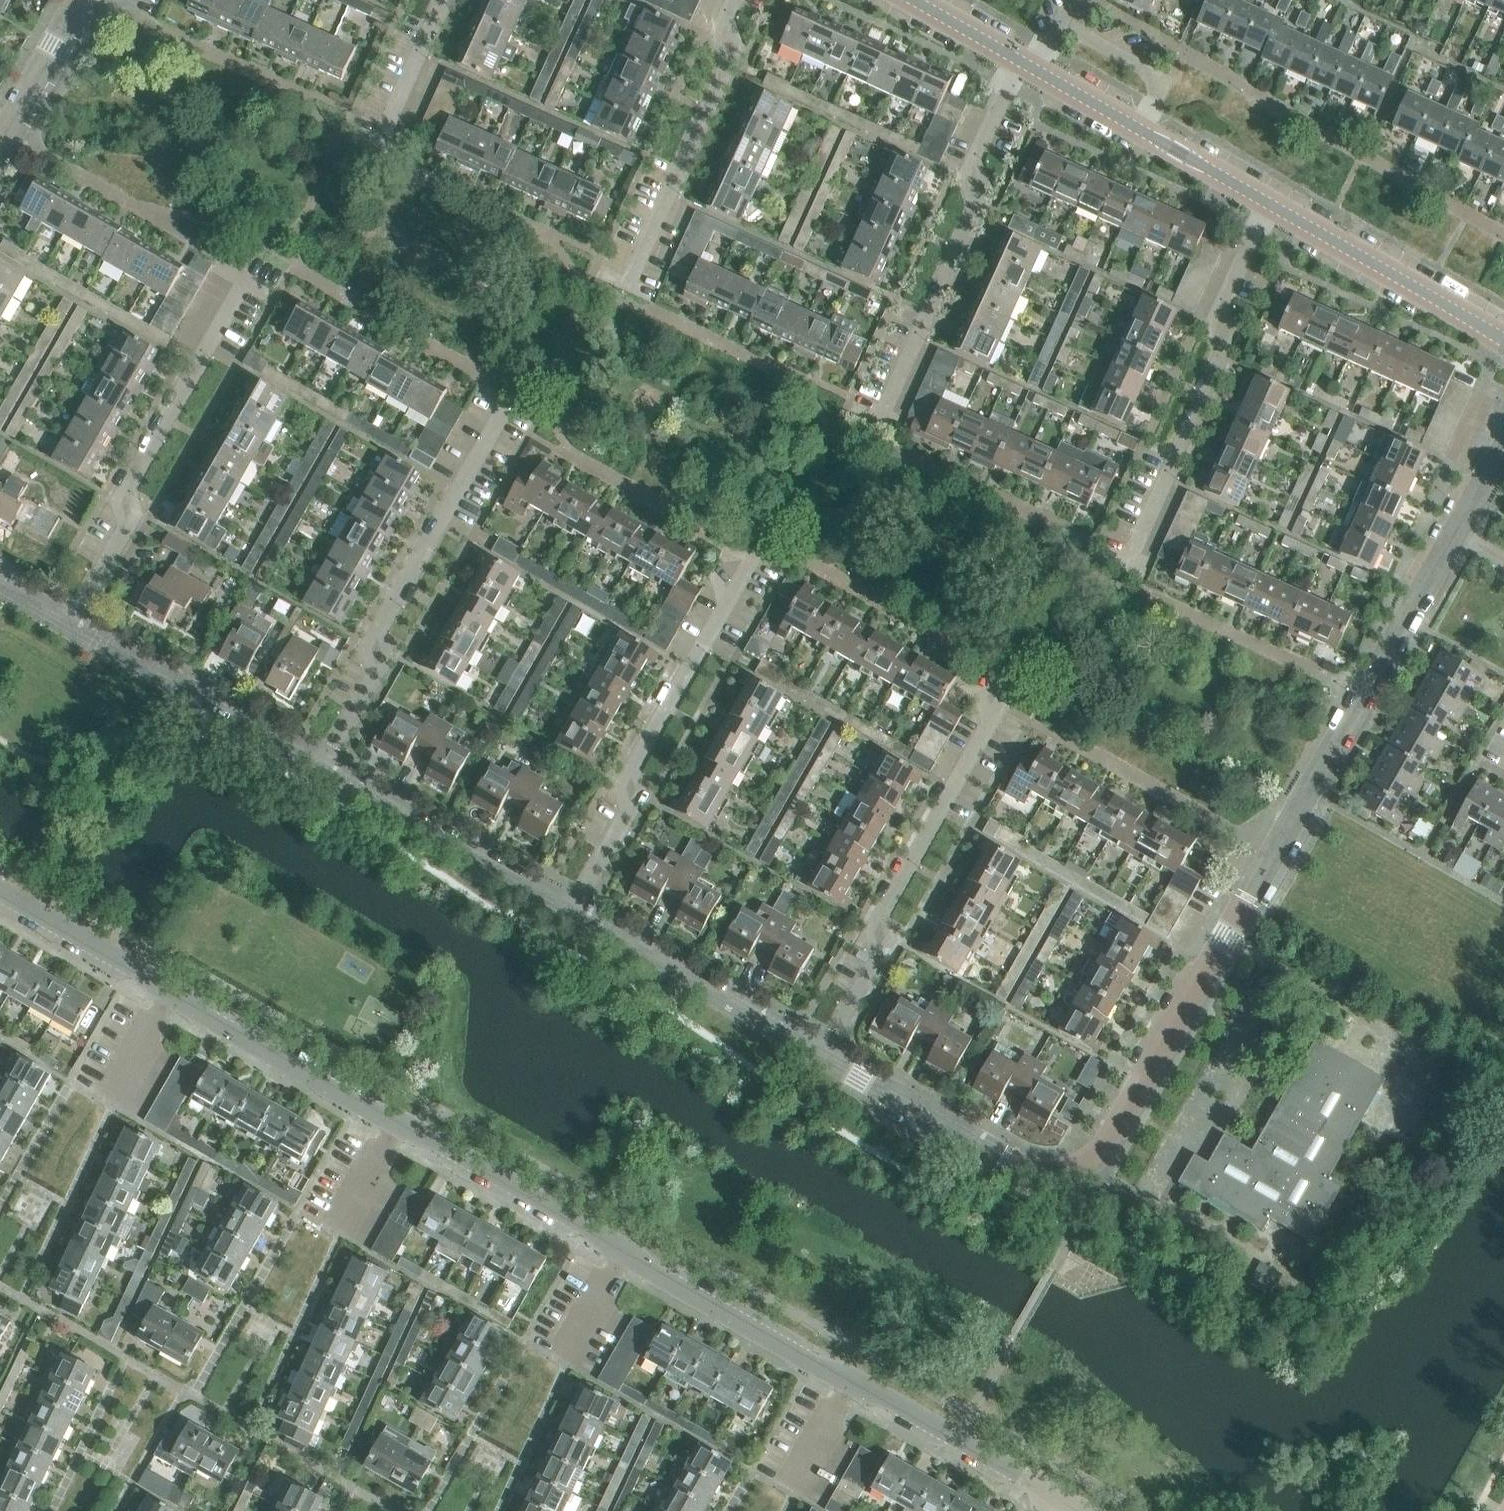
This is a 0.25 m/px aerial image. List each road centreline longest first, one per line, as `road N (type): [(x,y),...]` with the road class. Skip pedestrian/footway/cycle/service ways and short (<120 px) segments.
road 1 (residential): [(1055,1499),(166,994),(138,968),(0,891)]
road 2 (residential): [(823,1049),(1013,1163),(1083,1164),(1143,1084),(1464,534)]
road 3 (residential): [(574,912),(625,820),(628,763),(754,555)]
road 4 (residential): [(823,1049),(884,952),(887,908),(1006,694)]
road 5 (residential): [(78,626),(131,526),(137,469),(245,277)]
road 6 (residential): [(325,765),(371,684),(383,618),(493,432)]
road 7 (residential): [(889,410),(976,205),(987,134),(1027,68)]
road 8 (residential): [(1143,523),(1221,359),(1224,301),(1269,206)]
road 9 (residential): [(325,765),(574,912)]
road 10 (residential): [(574,912),(823,1049)]
road 11 (residential): [(78,626),(325,765)]
road 12 (tertiary): [(1269,206),(1027,68)]
road 13 (residential): [(639,251),(720,71),(737,0)]
road 14 (tertiary): [(1503,341),(1269,206)]
road 15 (residential): [(0,141),(80,0)]
road 16 (tertiary): [(1027,68),(907,0)]

